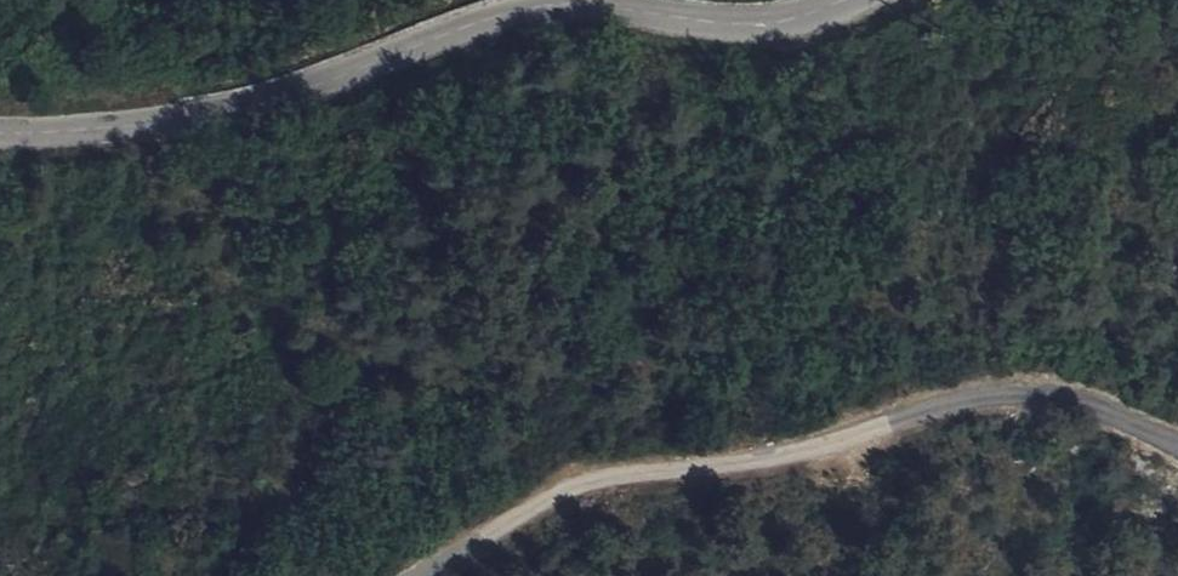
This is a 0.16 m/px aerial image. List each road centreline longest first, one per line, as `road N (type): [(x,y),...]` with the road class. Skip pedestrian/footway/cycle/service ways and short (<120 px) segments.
road 1 (secondary): [(848,0),(784,22),(742,26),(562,7),(505,16),(302,95),(221,116),(0,132)]
road 2 (track): [(1177,448),(1093,406),(1000,398),(839,448),(561,499),(429,575)]

